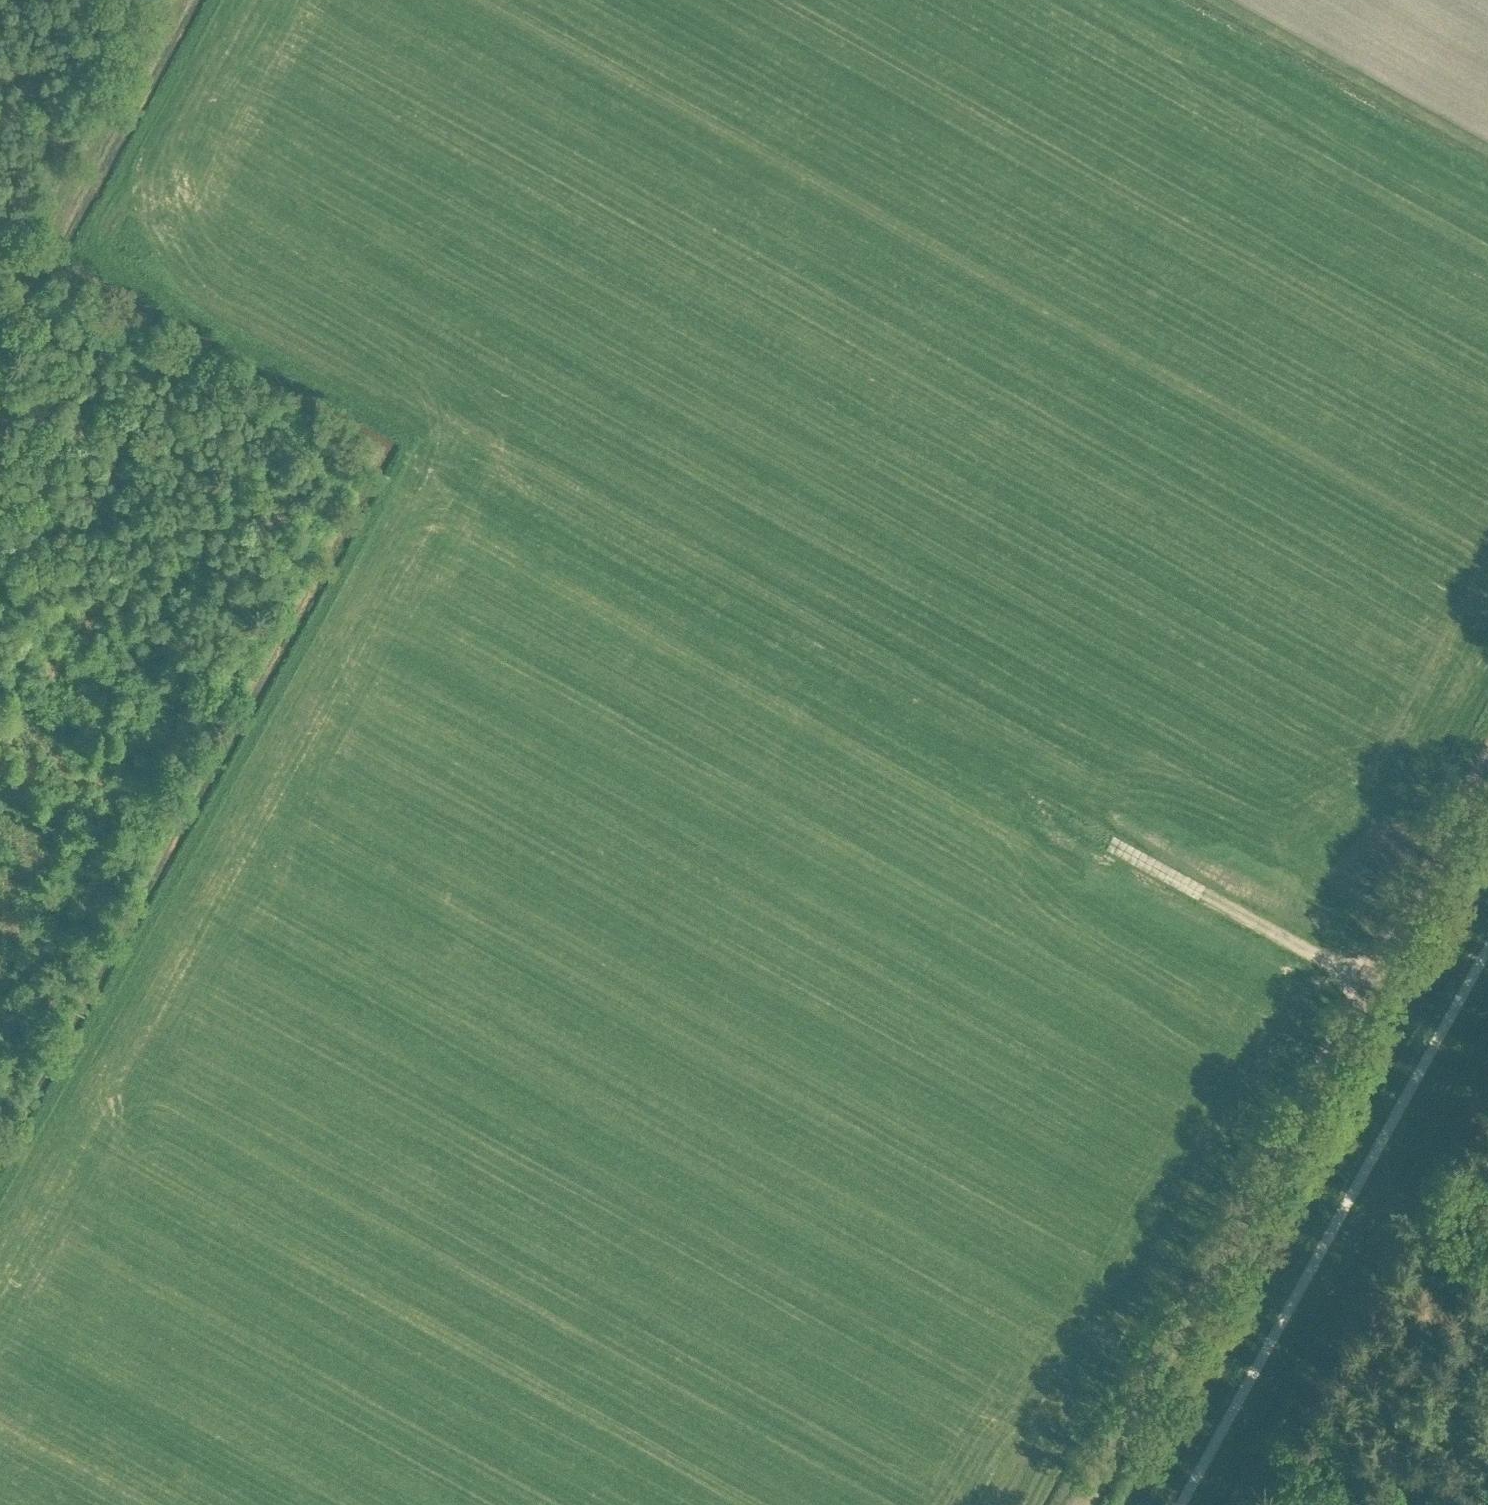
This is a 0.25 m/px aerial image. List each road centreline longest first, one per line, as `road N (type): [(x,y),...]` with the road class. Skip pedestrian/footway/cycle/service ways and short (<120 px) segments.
road 1 (unclassified): [(1081,1504),(1487,763)]
road 2 (track): [(171,0),(0,324)]

